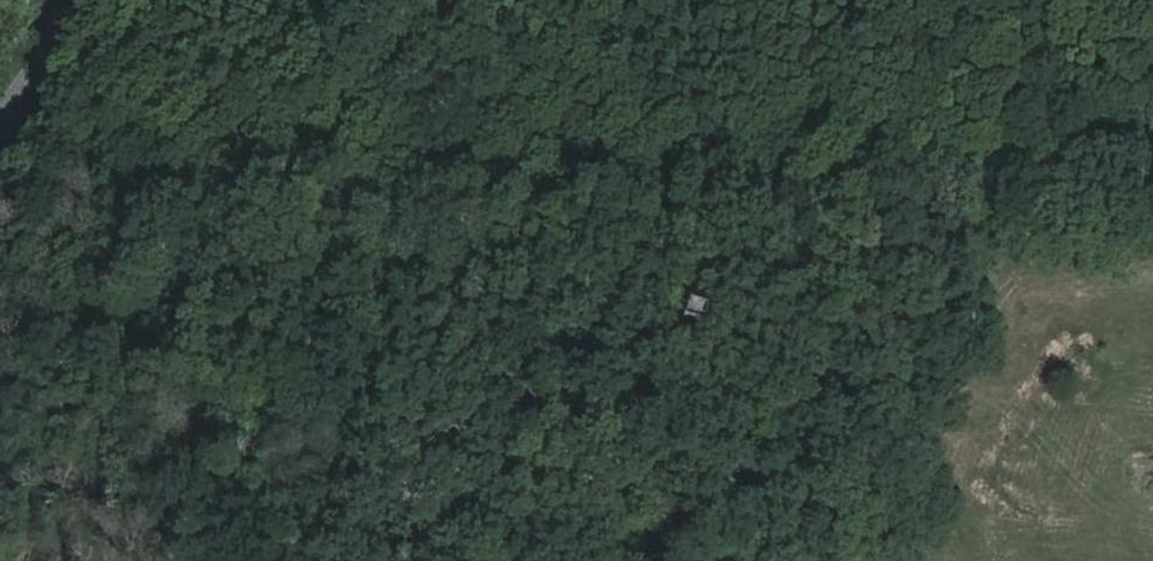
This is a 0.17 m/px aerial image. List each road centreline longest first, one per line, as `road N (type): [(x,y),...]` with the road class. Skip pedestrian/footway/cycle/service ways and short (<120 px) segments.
road 1 (track): [(0,418),(265,244),(566,240),(694,184),(1152,186)]
road 2 (tertiary): [(96,0),(0,117)]

